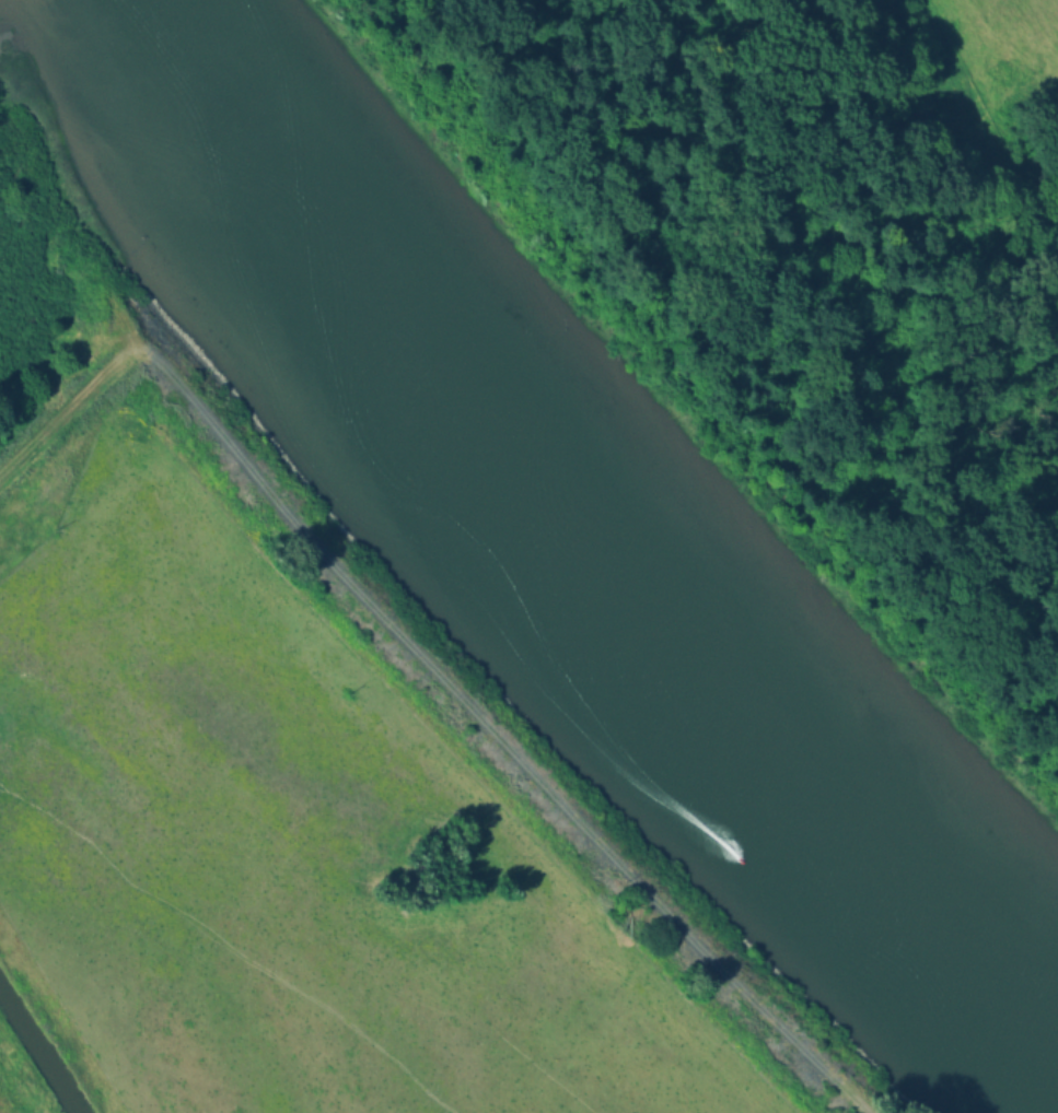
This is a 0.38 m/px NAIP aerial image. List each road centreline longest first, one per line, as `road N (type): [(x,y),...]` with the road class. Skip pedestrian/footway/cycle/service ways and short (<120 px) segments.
road 1 (track): [(867,1112),(626,871),(151,364),(130,355),(111,365),(0,475)]

